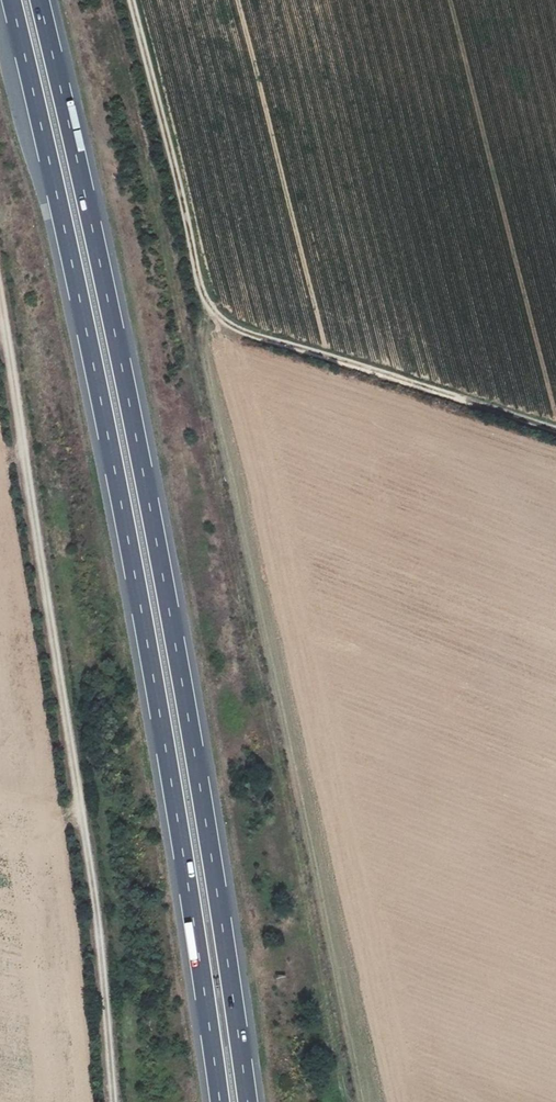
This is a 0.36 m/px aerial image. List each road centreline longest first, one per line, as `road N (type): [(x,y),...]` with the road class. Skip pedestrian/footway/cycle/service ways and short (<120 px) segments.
road 1 (motorway): [(248,1101),(164,579),(39,0)]
road 2 (motorway): [(11,0),(139,601),(219,1101)]
road 3 (track): [(114,1101),(100,934),(0,312)]
road 4 (track): [(555,429),(240,339),(207,306),(127,0)]

